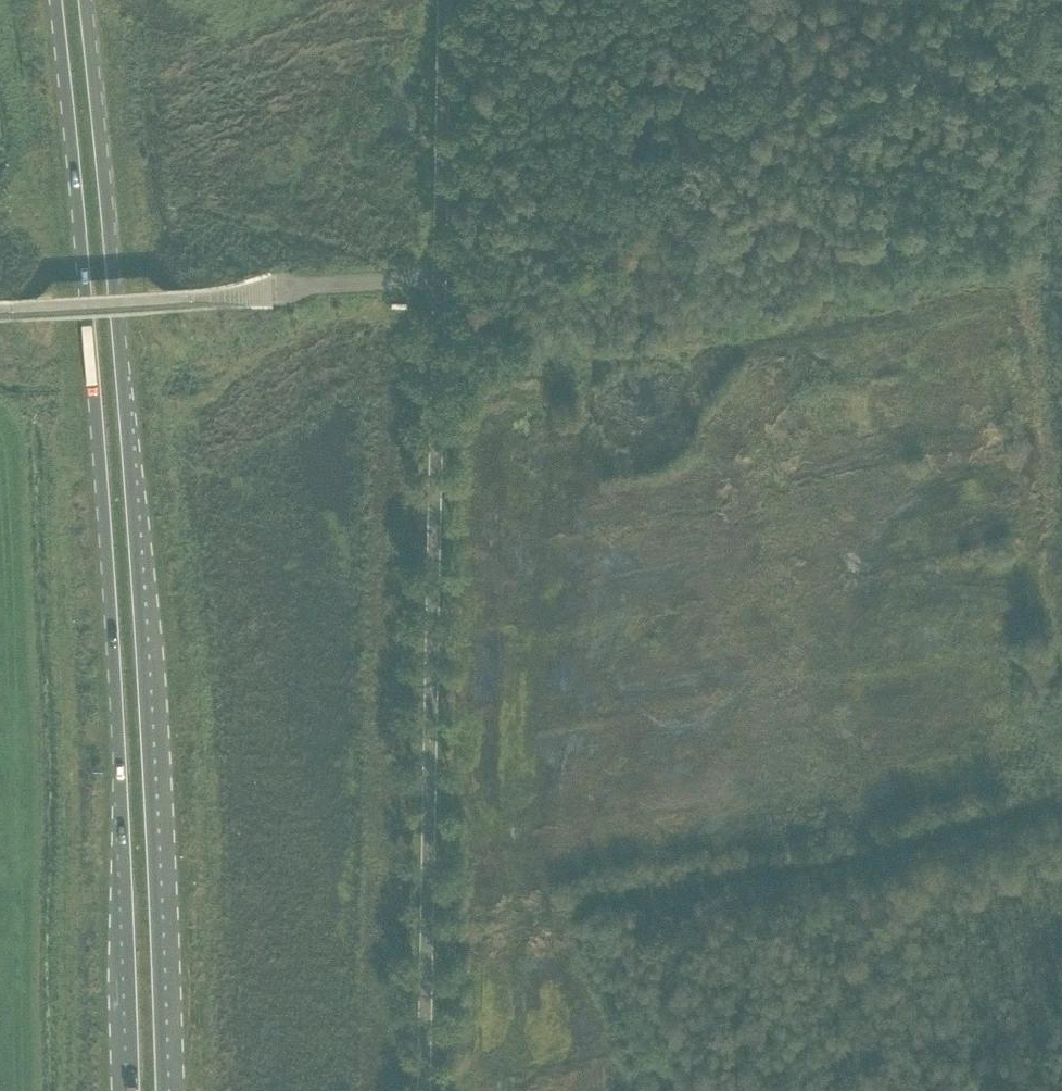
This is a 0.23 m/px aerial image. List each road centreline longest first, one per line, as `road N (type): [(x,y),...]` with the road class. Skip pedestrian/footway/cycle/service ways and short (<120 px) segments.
road 1 (primary): [(54,0),(95,385),(133,1090)]
road 2 (primary): [(159,1090),(141,614),(84,0)]

